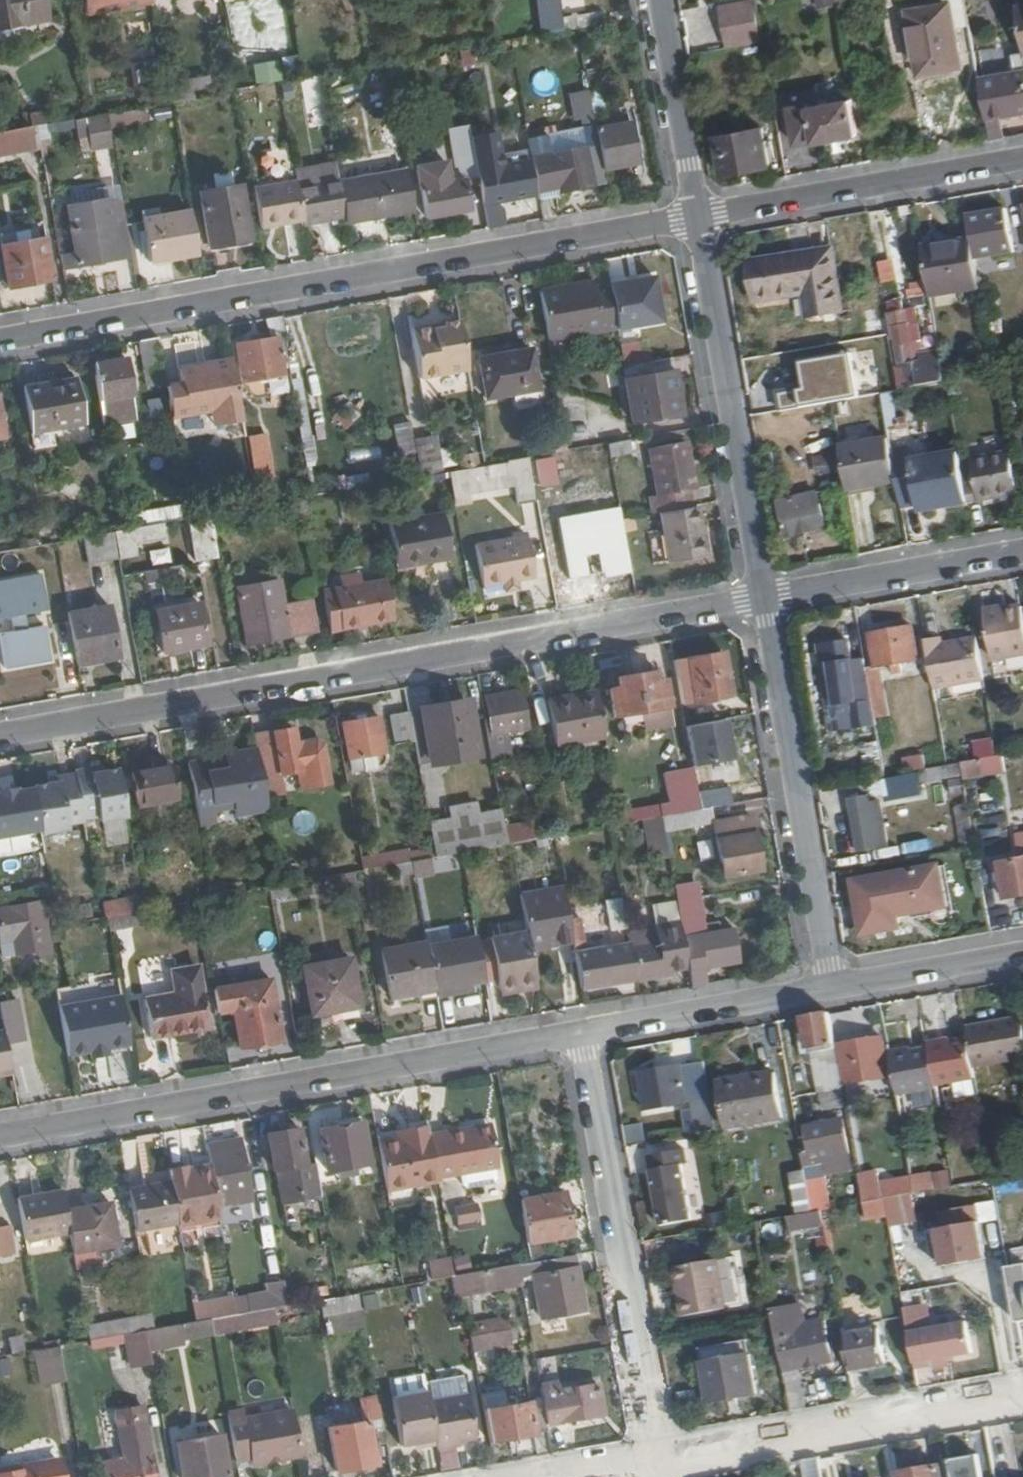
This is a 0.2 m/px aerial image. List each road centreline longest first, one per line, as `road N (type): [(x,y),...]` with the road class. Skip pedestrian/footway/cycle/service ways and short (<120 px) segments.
road 1 (residential): [(762,596),(0,735)]
road 2 (residential): [(699,217),(0,341)]
road 3 (residential): [(580,1036),(0,1136)]
road 4 (residential): [(580,1036),(658,1460)]
road 5 (residential): [(762,596),(830,989)]
road 6 (residential): [(699,217),(762,596)]
road 7 (residential): [(1022,1396),(658,1460)]
road 8 (residential): [(1022,160),(699,217)]
road 9 (residential): [(1022,550),(762,596)]
road 10 (residential): [(830,989),(580,1036)]
road 11 (residential): [(660,0),(699,217)]
road 12 (residential): [(1022,954),(830,989)]

